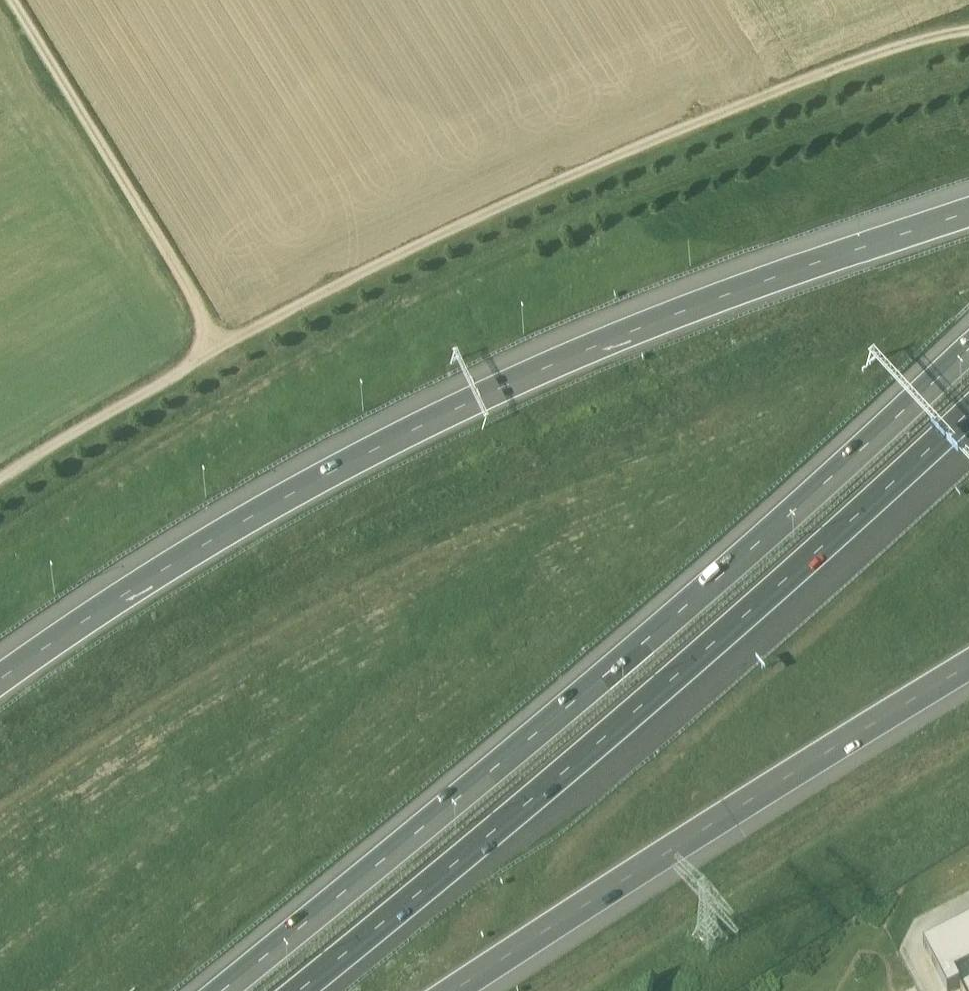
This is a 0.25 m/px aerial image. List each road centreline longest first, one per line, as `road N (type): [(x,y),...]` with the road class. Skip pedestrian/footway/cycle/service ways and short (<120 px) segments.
road 1 (motorway): [(968,211),(530,372),(212,539),(0,678)]
road 2 (motorway): [(968,348),(546,727),(218,990)]
road 3 (motorway): [(301,990),(572,769),(968,415)]
road 4 (track): [(968,24),(917,27),(815,67),(544,186),(215,354)]
road 5 (motorway): [(460,990),(968,671)]
road 6 (track): [(215,354),(189,295),(11,0)]
road 7 (track): [(215,354),(0,478)]

